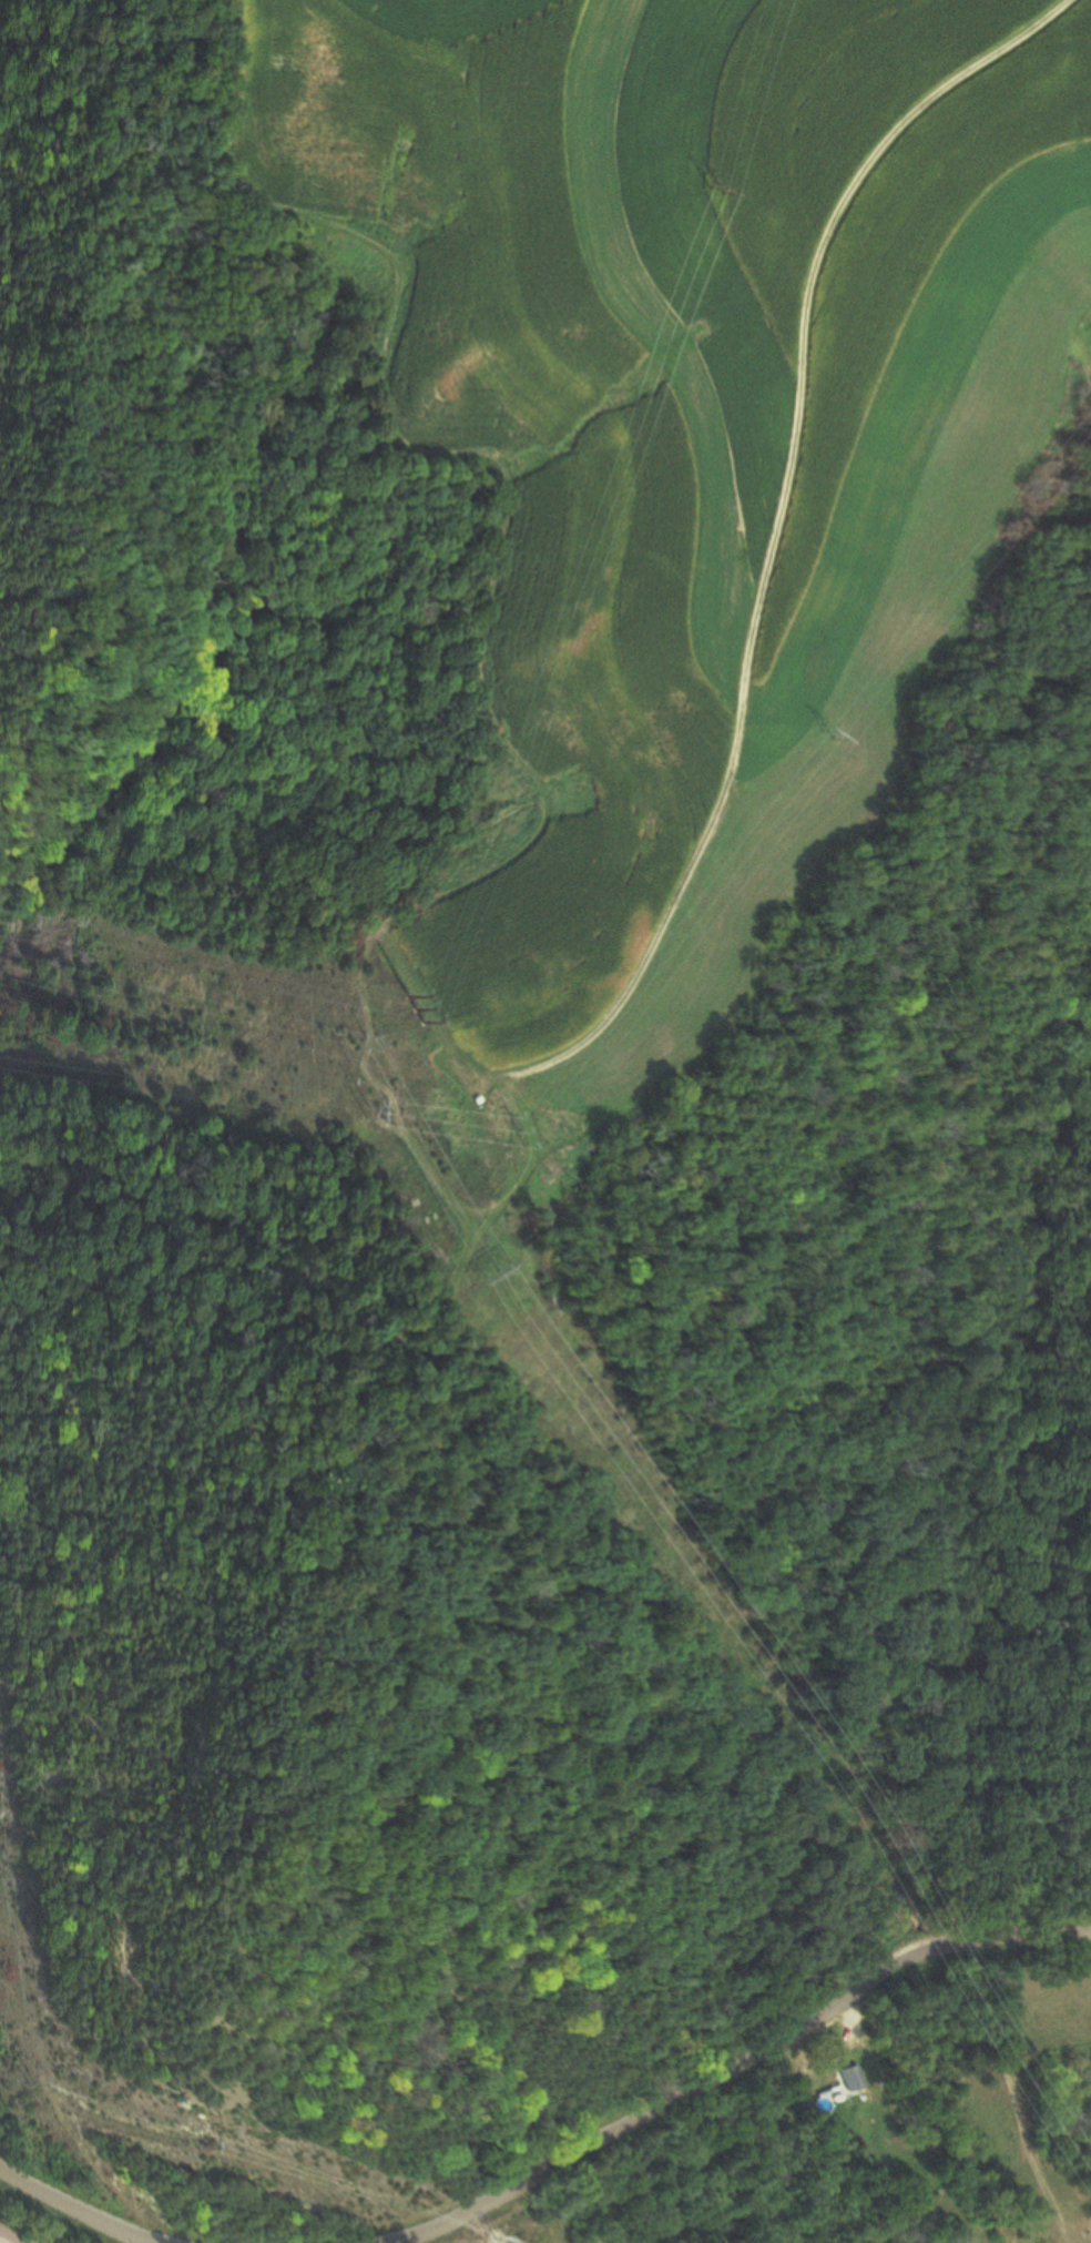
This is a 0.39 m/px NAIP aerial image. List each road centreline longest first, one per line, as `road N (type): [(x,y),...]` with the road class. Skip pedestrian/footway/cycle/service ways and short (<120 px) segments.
road 1 (track): [(1079,0),(948,94),(871,171),(825,251),(804,331),(798,437),(726,799),(621,1008),(560,1068),(500,1086)]
road 2 (residential): [(1090,1929),(950,1946),(897,1962),(470,2216),(397,2242)]
road 3 (residential): [(155,2242),(0,2168)]

